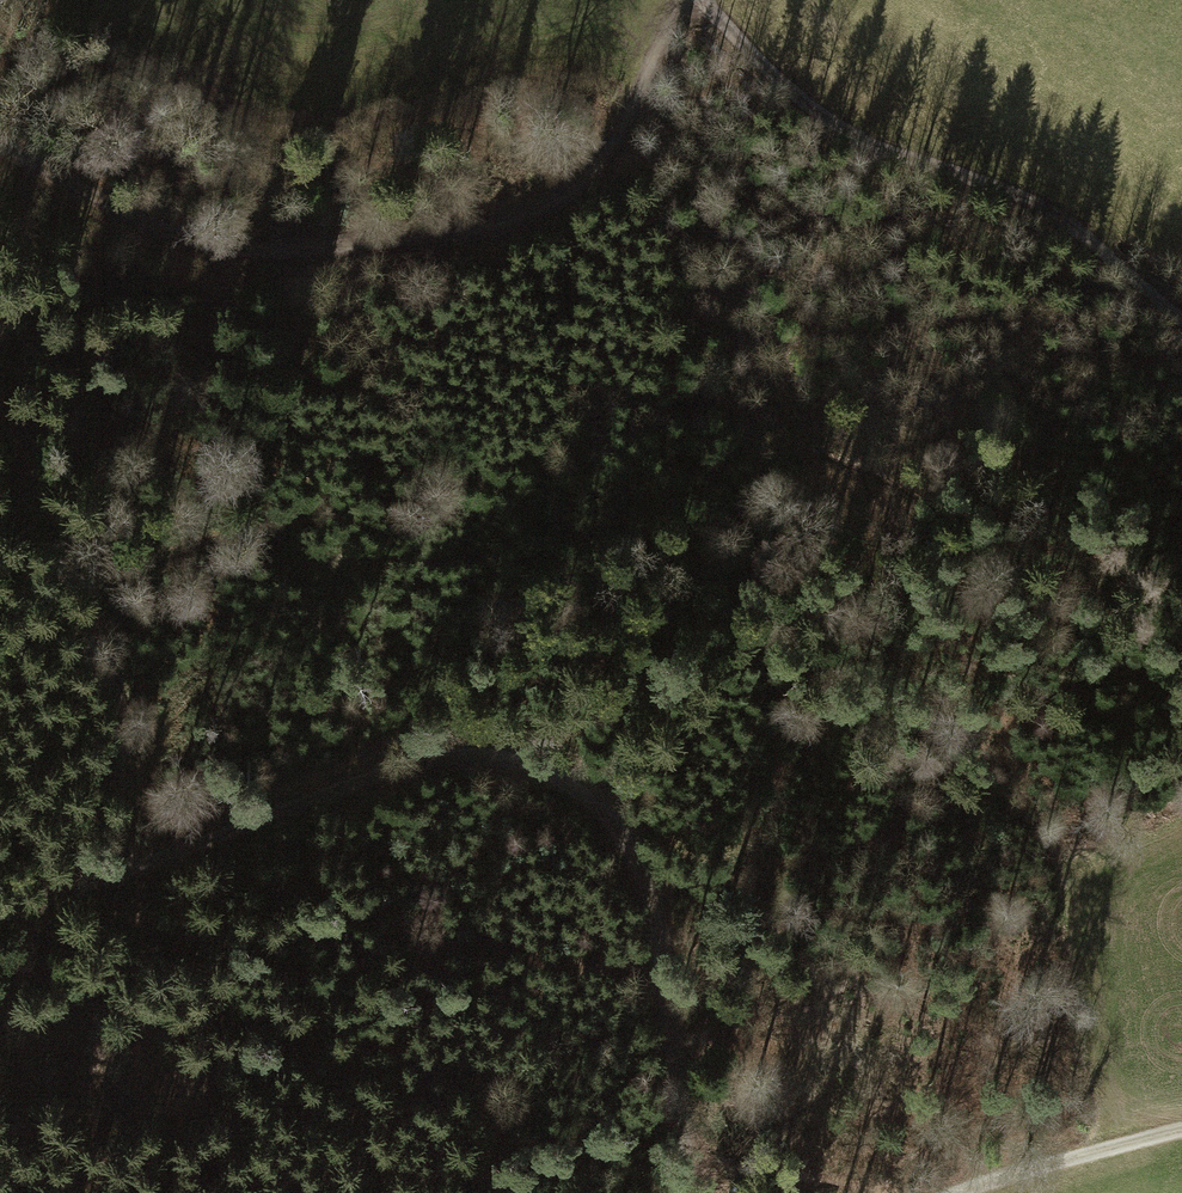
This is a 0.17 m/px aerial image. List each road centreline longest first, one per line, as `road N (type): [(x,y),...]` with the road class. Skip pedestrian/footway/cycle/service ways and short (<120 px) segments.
road 1 (track): [(121,878),(420,764),(519,766),(599,809),(650,896),(689,1192)]
road 2 (track): [(0,150),(185,249),(273,250),(498,225),(581,186),(660,53),(679,0)]
road 3 (track): [(711,0),(807,101),(872,143),(1031,199),(1181,316)]
road 4 (track): [(121,878),(130,724),(90,580),(0,415)]
road 5 (track): [(65,1192),(81,1152),(121,878)]
road 6 (track): [(1181,1131),(951,1192)]
road 7 (track): [(0,924),(121,878)]

